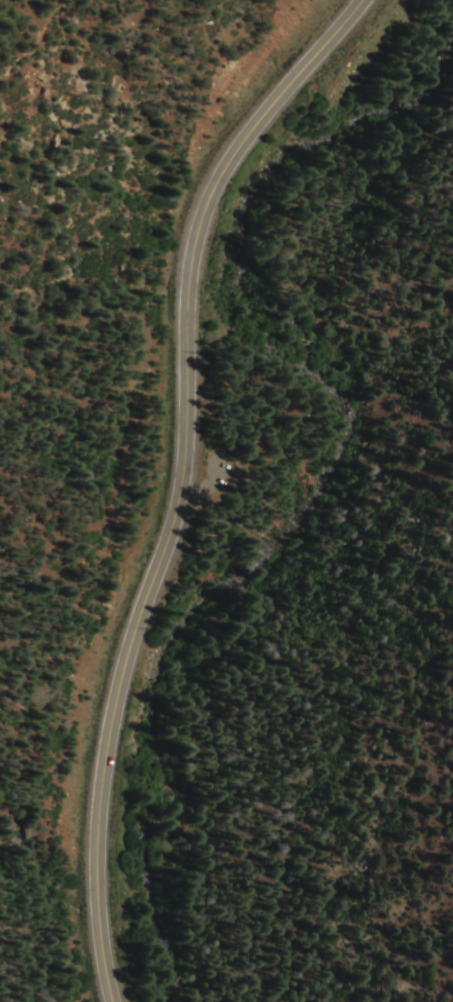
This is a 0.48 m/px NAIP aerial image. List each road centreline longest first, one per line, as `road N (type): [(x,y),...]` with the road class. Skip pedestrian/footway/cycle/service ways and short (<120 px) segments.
road 1 (primary): [(108,1001),(93,897),(110,729),(182,472),(187,265),(198,219),(247,128),(356,0)]

